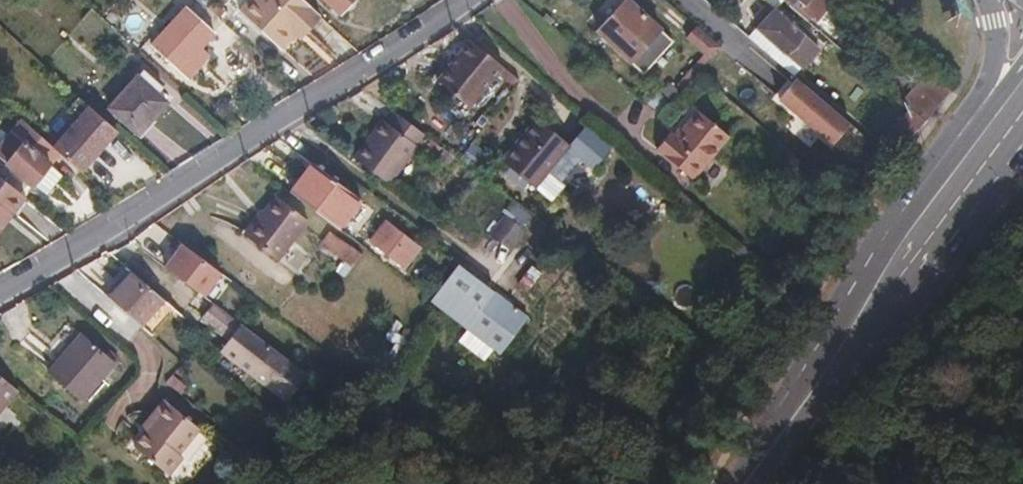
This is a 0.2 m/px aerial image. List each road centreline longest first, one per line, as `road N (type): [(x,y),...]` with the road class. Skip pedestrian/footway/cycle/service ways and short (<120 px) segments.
road 1 (residential): [(467,0),(0,293)]
road 2 (residential): [(743,483),(924,230)]
road 3 (residential): [(991,0),(999,51),(924,230)]
road 4 (residential): [(924,230),(1022,94)]
road 5 (residential): [(924,230),(1022,145)]

